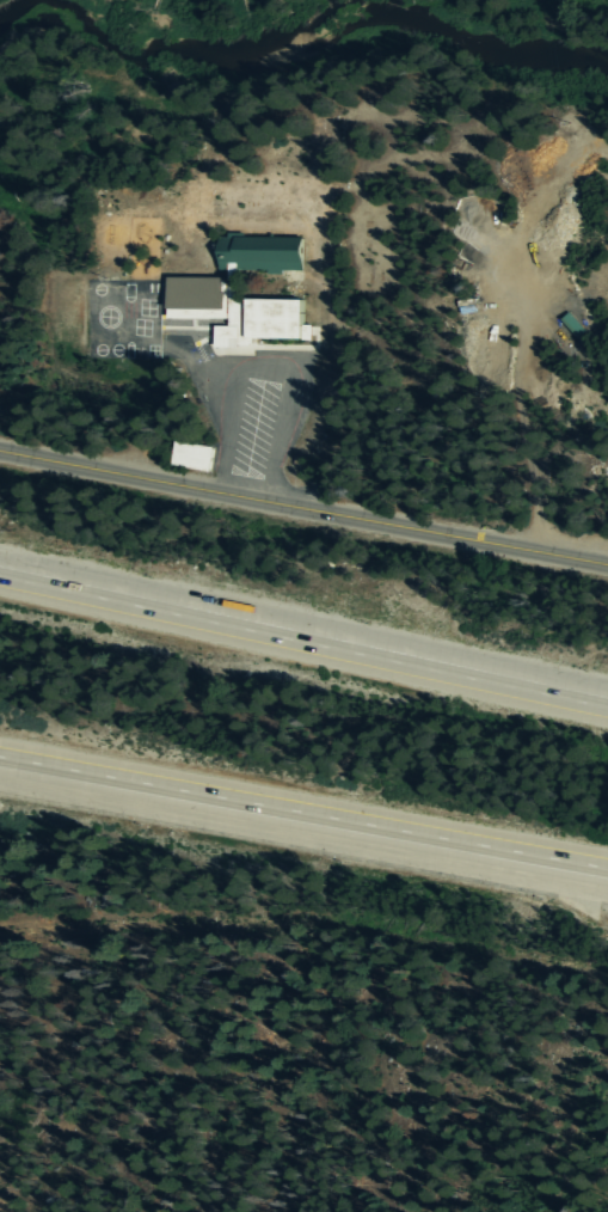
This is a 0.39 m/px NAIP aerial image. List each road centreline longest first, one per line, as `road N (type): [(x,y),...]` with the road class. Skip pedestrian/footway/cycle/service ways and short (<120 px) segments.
road 1 (motorway): [(607,711),(0,578)]
road 2 (motorway): [(0,762),(607,880)]
road 3 (tertiary): [(0,452),(607,566)]

